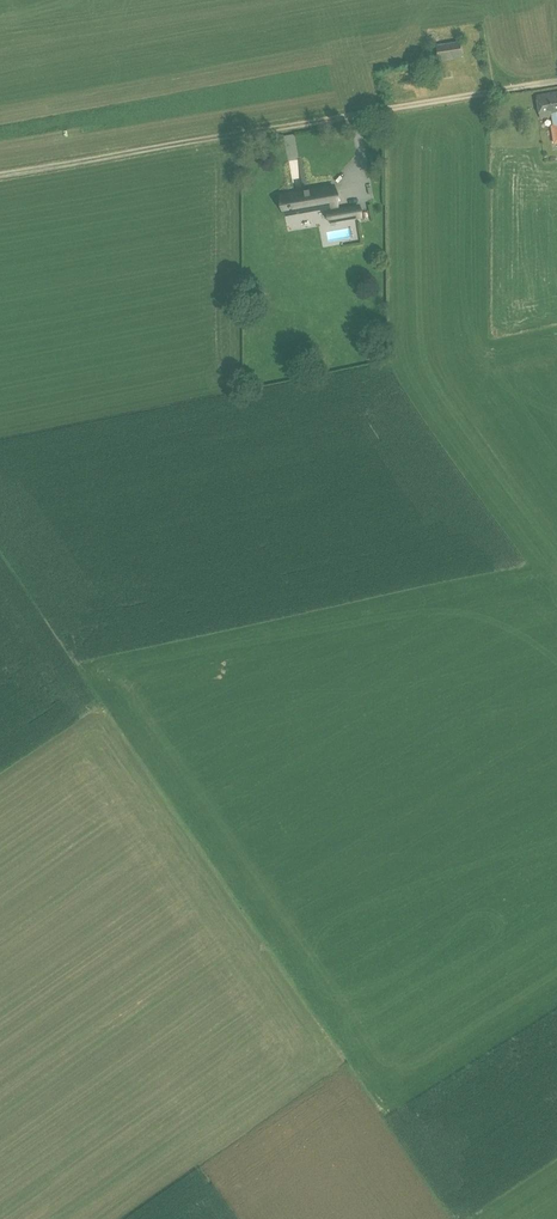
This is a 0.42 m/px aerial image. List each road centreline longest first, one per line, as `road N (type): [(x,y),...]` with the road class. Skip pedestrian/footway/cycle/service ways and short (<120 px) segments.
road 1 (track): [(0,175),(556,82)]

